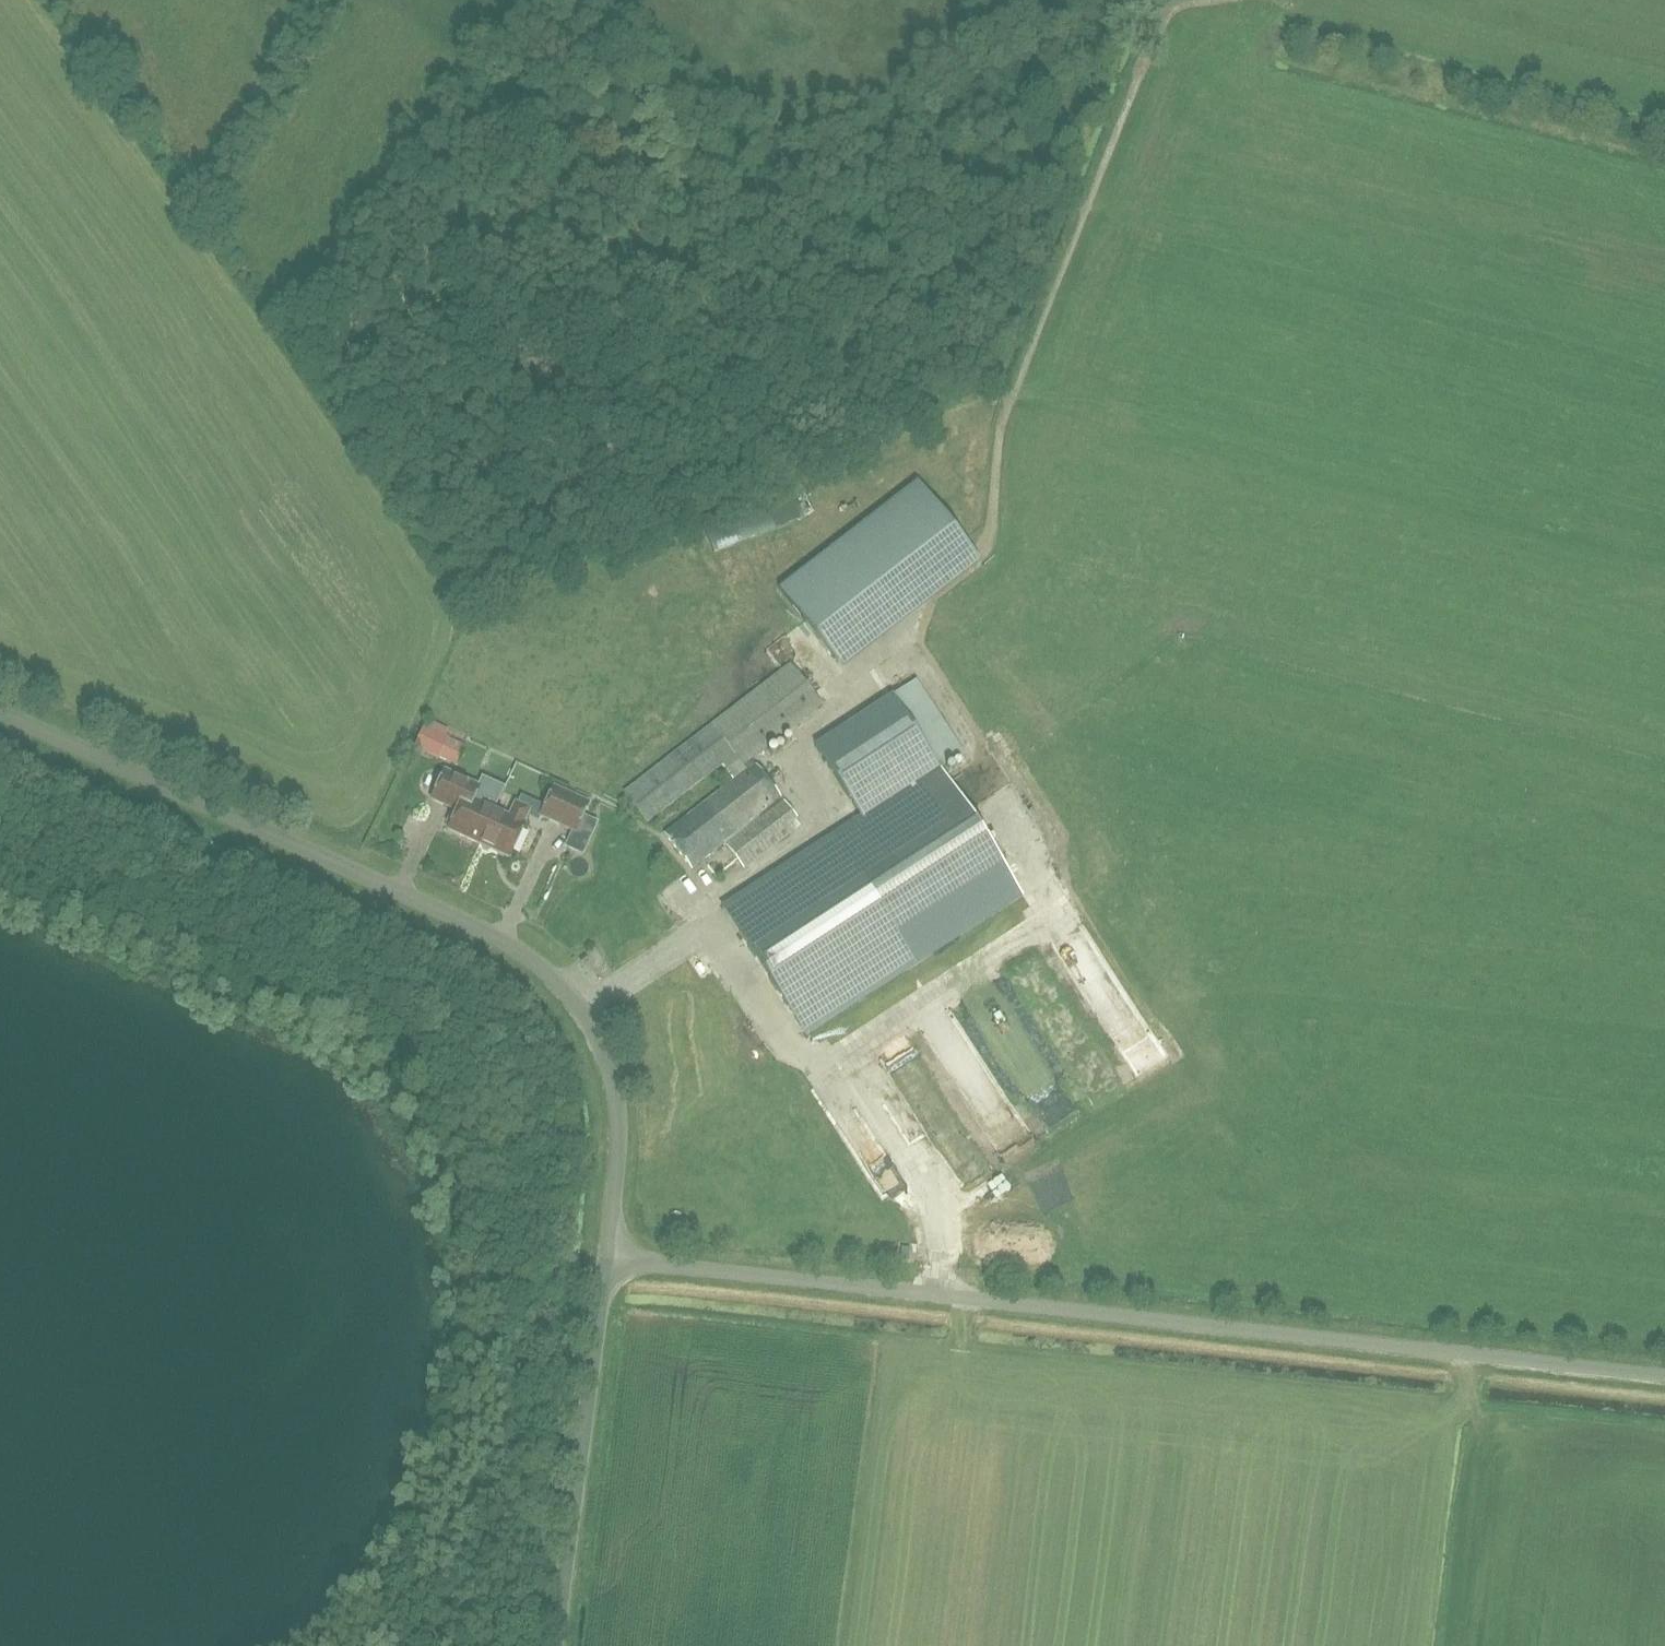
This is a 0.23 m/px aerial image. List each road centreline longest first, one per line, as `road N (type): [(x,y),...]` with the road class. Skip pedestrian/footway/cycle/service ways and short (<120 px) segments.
road 1 (unclassified): [(611,1259),(1664,1374)]
road 2 (unclassified): [(611,1259),(614,1087),(591,1025),(556,979),(466,921),(0,716)]
road 3 (unclassified): [(547,1645),(611,1259)]

